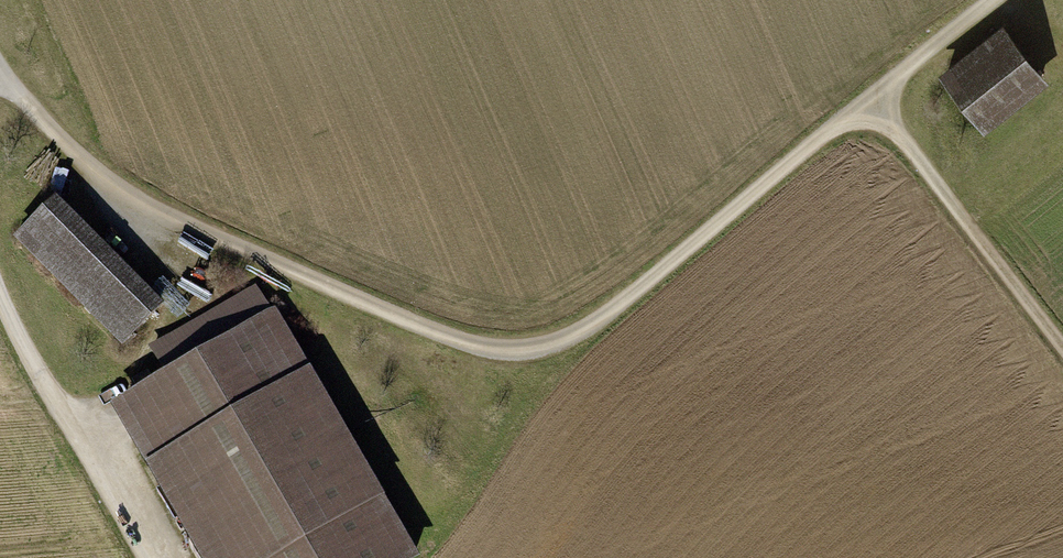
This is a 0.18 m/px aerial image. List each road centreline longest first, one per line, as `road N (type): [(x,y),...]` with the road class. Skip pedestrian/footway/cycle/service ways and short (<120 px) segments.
road 1 (track): [(998,0),(596,317),(539,348),(477,341),(192,244),(90,169),(9,83)]
road 2 (track): [(872,100),(1062,347)]
road 3 (track): [(0,292),(147,557)]

